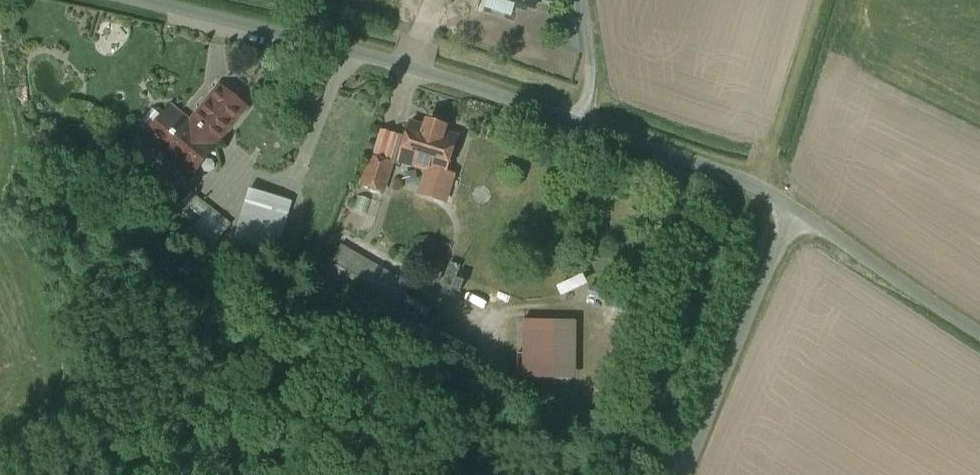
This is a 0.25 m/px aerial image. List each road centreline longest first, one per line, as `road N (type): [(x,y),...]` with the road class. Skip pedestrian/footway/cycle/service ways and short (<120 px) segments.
road 1 (unclassified): [(138,0),(347,48),(547,110),(705,164),(790,211)]
road 2 (unclassified): [(790,211),(688,474)]
road 3 (unclassified): [(979,332),(790,211)]

